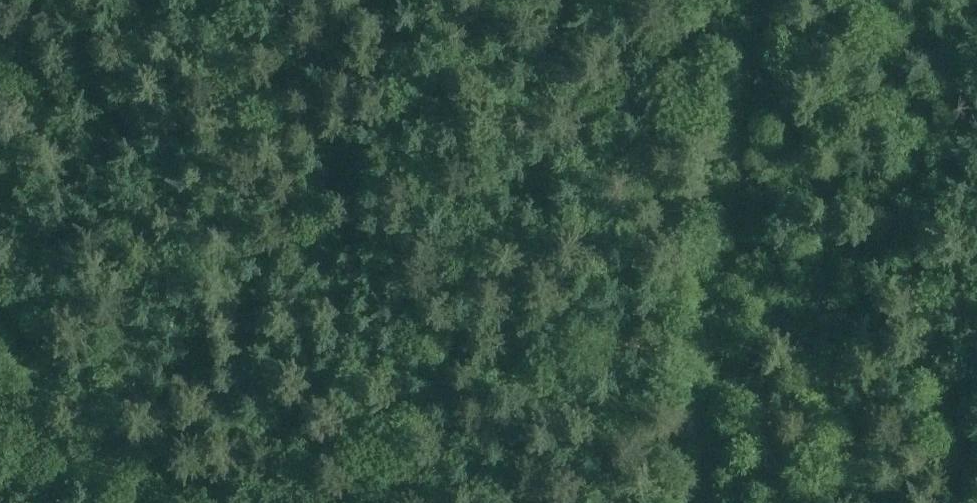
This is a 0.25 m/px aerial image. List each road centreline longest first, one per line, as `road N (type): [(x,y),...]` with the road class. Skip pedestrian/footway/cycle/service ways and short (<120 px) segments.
road 1 (track): [(682,502),(755,0)]
road 2 (track): [(0,410),(221,502)]

